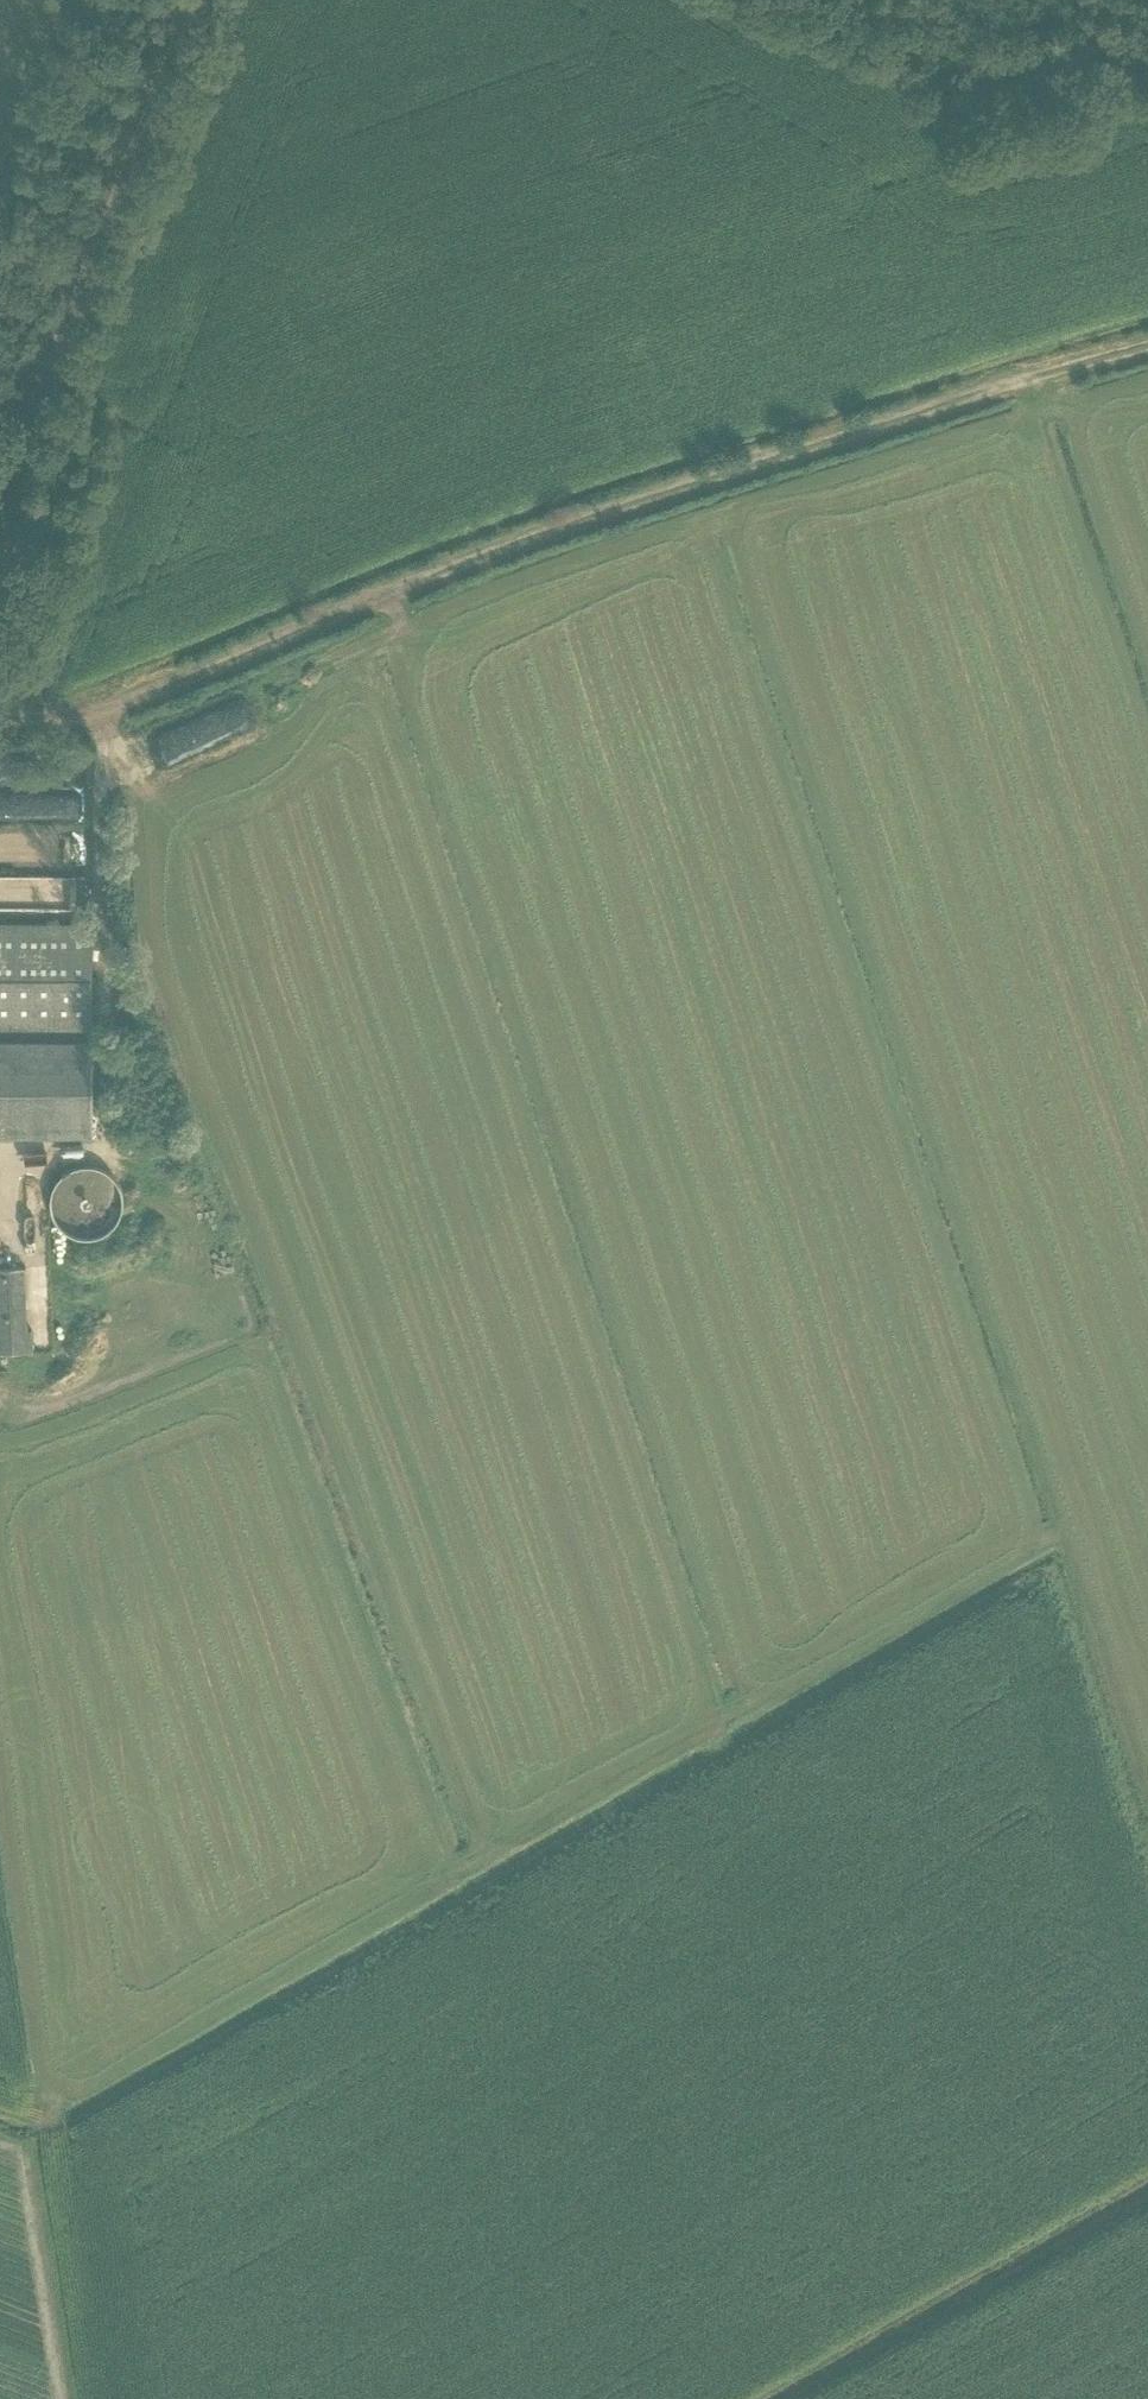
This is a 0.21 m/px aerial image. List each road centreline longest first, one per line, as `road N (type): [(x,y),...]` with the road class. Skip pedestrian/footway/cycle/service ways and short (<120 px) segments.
road 1 (unclassified): [(181,0),(0,472)]

